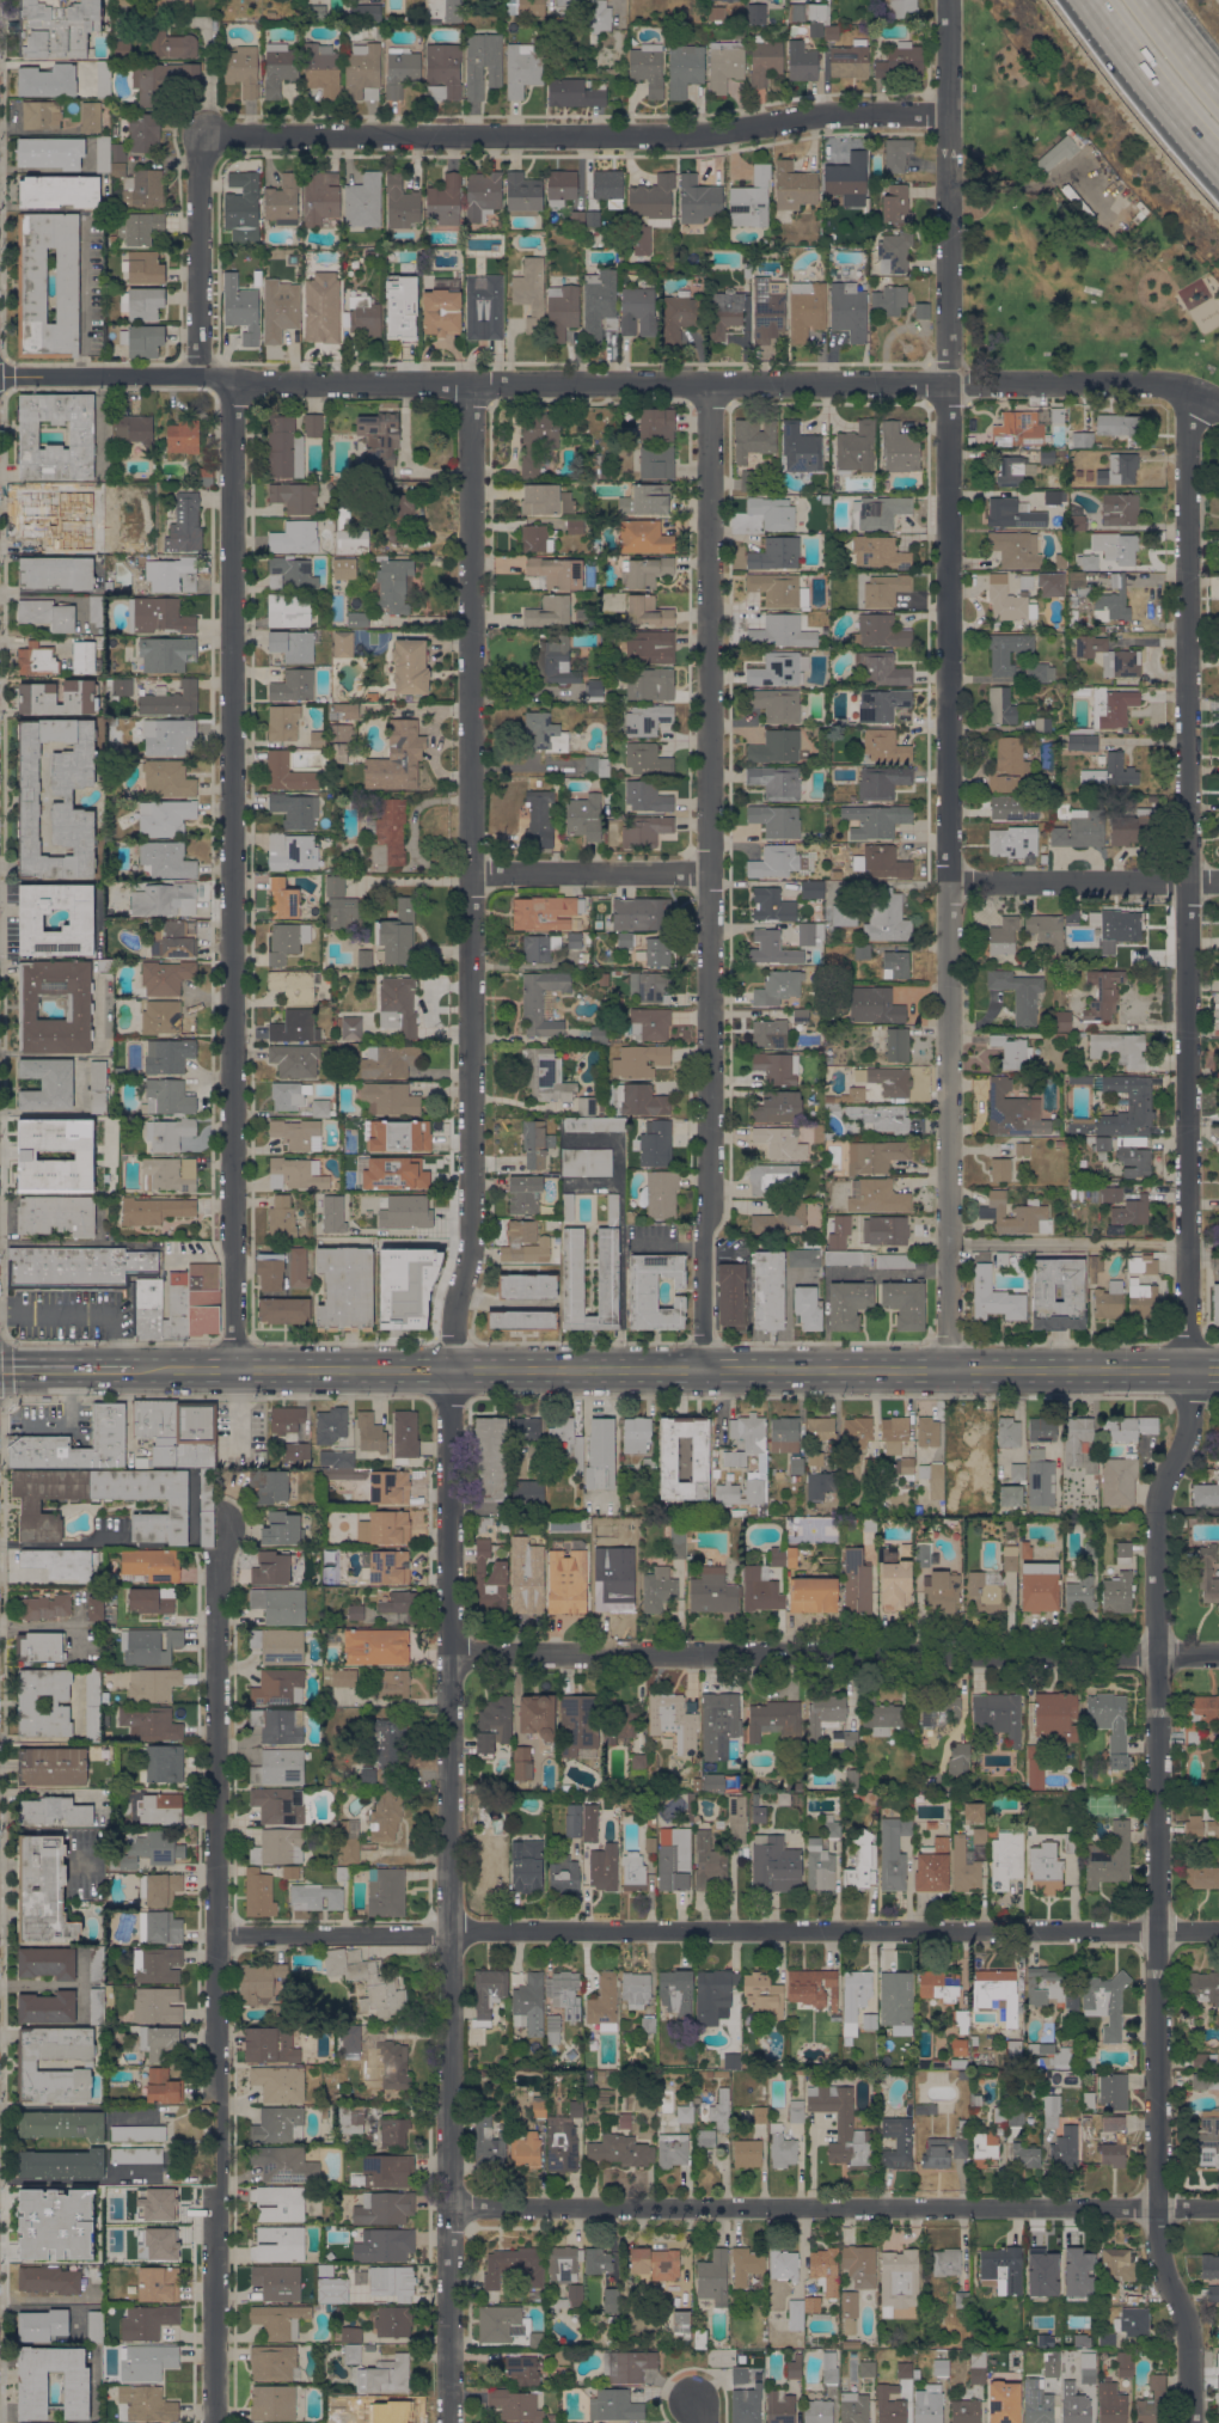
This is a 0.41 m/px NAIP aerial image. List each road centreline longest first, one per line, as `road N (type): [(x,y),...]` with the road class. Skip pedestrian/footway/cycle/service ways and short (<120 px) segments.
road 1 (residential): [(1189,2422),(1186,2321),(1159,2252),(1156,1510),(1188,1425),(1192,383)]
road 2 (residential): [(471,384),(478,876),(470,1254),(452,1371),(454,2422)]
road 3 (residential): [(950,1371),(947,0)]
road 4 (residential): [(1192,383),(0,378)]
road 5 (secondary): [(1218,1369),(130,1371)]
road 6 (residential): [(1218,1929),(220,1928)]
road 7 (residential): [(238,1371),(232,380)]
road 8 (residential): [(713,1371),(710,385)]
road 9 (residential): [(216,2422),(219,1578)]
road 10 (residential): [(1218,1654),(455,1665)]
road 11 (residential): [(1218,2206),(455,2211)]
road 12 (residential): [(948,112),(822,115),(696,137),(202,139)]
road 13 (residential): [(1218,881),(947,880)]
road 14 (residential): [(198,374),(202,139)]
road 15 (residential): [(710,876),(478,876)]
road 16 (secondary): [(130,1371),(0,1369)]

